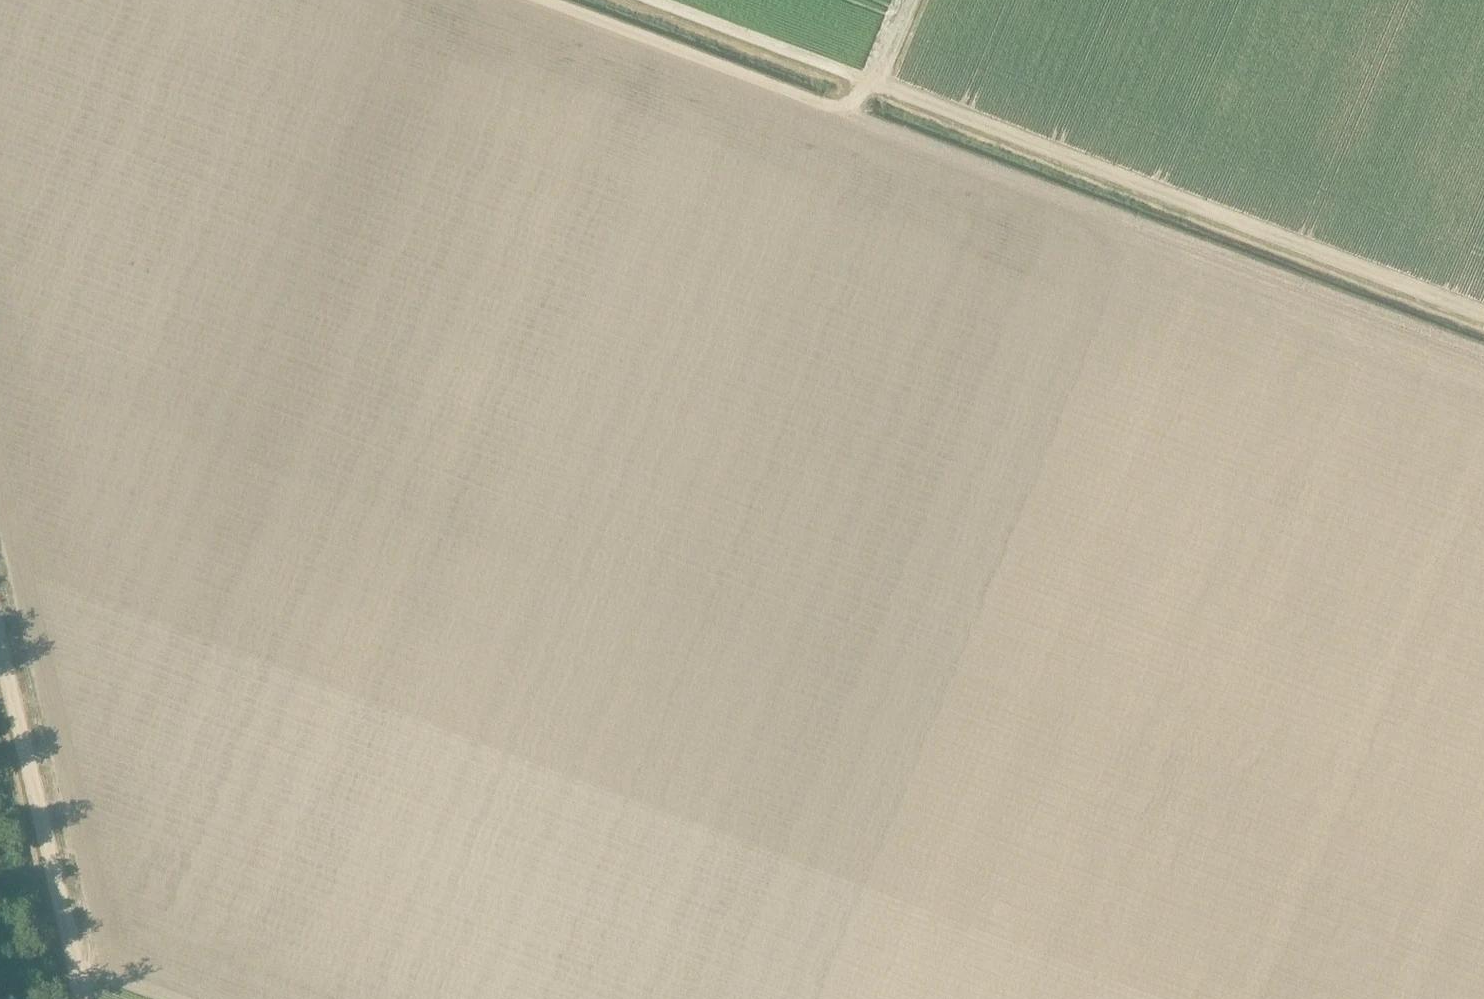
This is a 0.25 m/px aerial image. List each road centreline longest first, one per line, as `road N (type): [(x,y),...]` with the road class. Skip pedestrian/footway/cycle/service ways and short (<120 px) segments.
road 1 (track): [(0,634),(85,998)]

